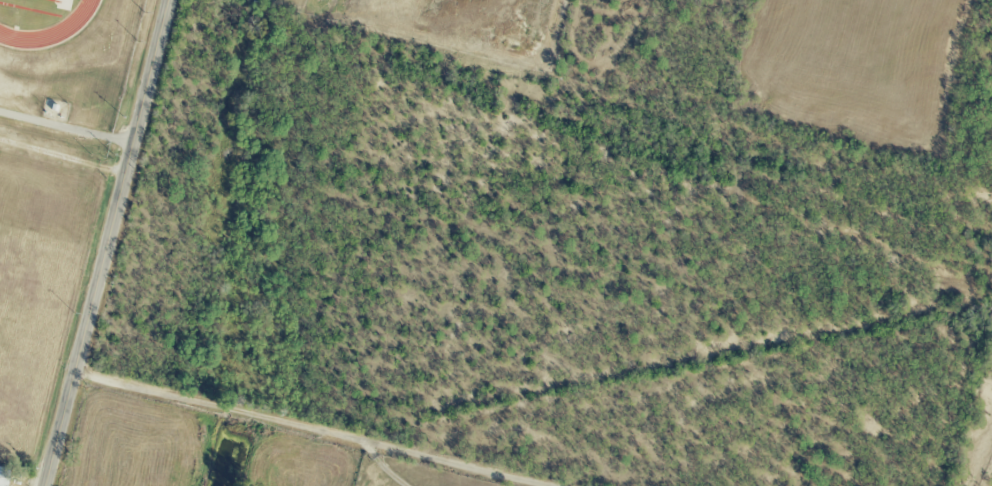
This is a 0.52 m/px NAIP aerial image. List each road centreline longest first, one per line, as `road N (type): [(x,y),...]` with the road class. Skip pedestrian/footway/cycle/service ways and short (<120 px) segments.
road 1 (residential): [(169,0),(47,485)]

